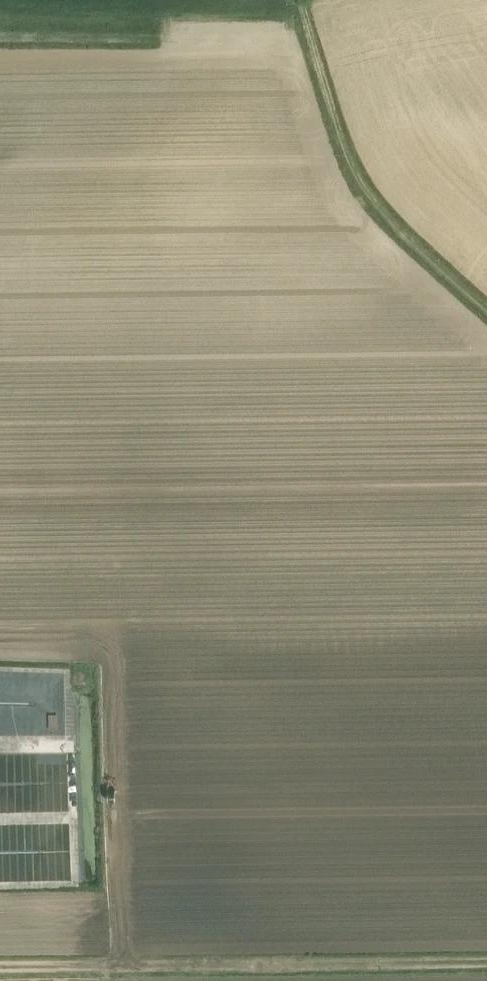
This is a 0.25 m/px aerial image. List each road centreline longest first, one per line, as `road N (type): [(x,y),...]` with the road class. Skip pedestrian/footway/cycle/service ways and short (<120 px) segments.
road 1 (track): [(486,960),(0,966)]
road 2 (track): [(486,299),(372,198),(302,0)]

